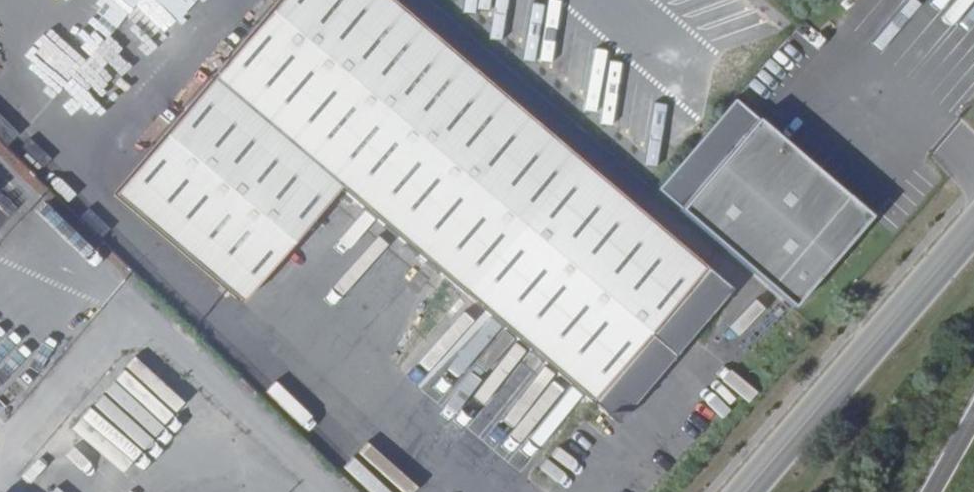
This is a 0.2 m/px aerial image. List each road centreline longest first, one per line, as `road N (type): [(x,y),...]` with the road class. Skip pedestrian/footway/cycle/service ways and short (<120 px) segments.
road 1 (unclassified): [(744,491),(973,225)]

